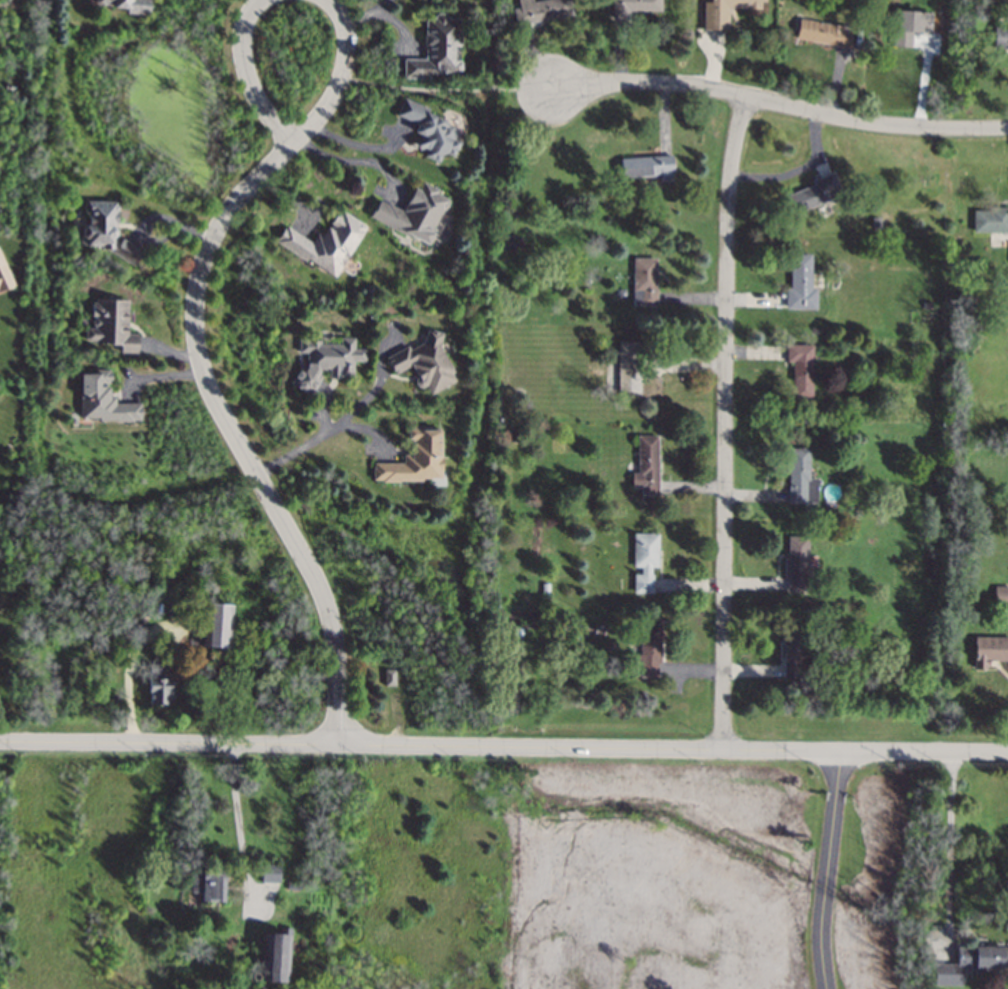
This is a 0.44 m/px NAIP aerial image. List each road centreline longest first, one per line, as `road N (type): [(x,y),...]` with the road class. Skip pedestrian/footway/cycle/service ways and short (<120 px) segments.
road 1 (tertiary): [(1007,748),(0,738)]
road 2 (residential): [(292,137),(267,172),(223,209),(204,246),(191,316),(207,393),(326,601),(342,740)]
road 3 (residential): [(742,94),(725,208),(724,745)]
road 4 (residential): [(1007,132),(883,127),(681,86),(556,87)]
road 5 (residential): [(261,0),(241,31),(238,67),(292,137),(346,75),(347,34),(331,6),(318,0)]

